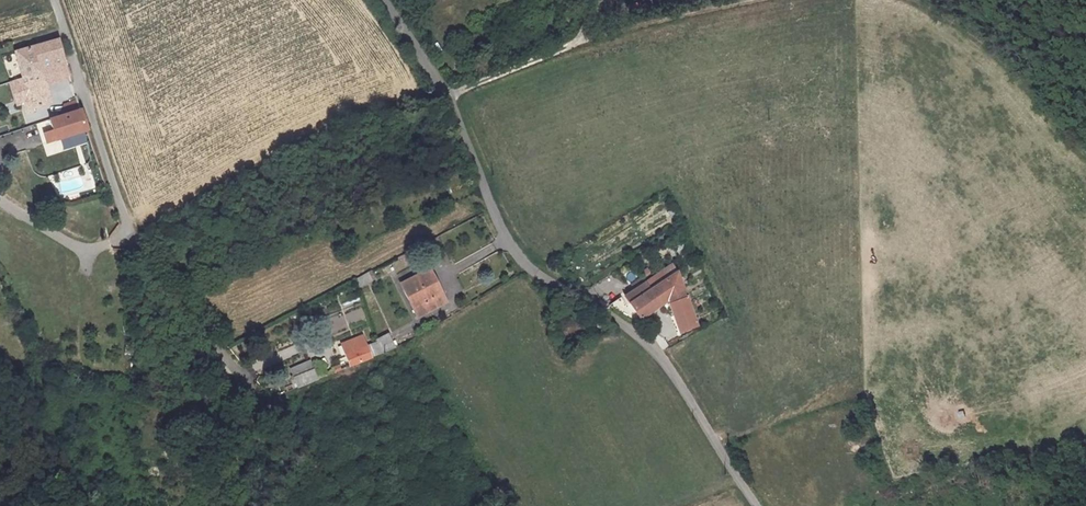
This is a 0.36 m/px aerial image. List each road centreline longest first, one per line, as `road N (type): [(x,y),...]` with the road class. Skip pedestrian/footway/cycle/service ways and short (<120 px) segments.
road 1 (unclassified): [(378,0),(448,97),(504,237),(531,270),(636,333),(661,357),(756,505)]
road 2 (residential): [(55,0),(130,239),(267,406)]
road 3 (track): [(0,382),(27,379),(170,414),(192,411),(239,373)]
road 4 (track): [(754,0),(572,46)]
road 5 (track): [(267,406),(352,505)]

